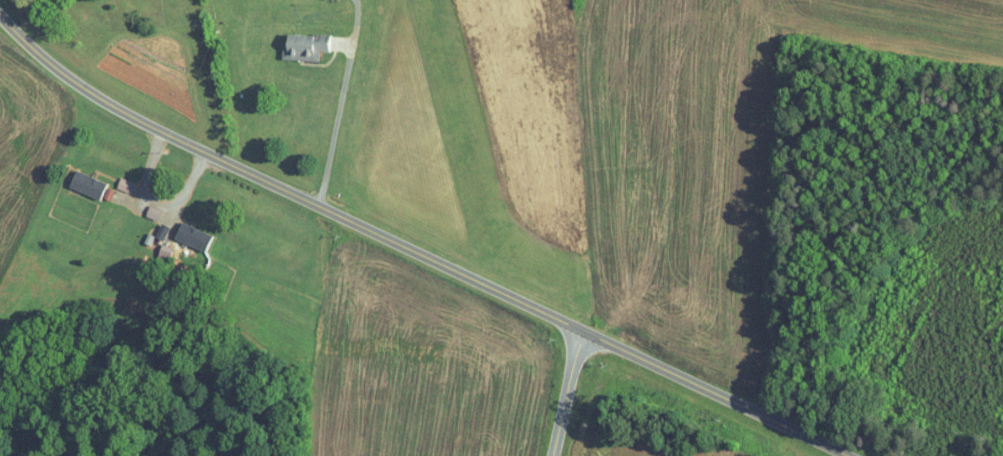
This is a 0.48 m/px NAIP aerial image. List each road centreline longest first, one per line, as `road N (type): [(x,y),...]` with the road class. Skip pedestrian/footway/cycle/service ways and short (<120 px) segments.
road 1 (residential): [(834,455),(182,148),(97,102),(0,21)]
road 2 (residential): [(549,455),(581,334)]

